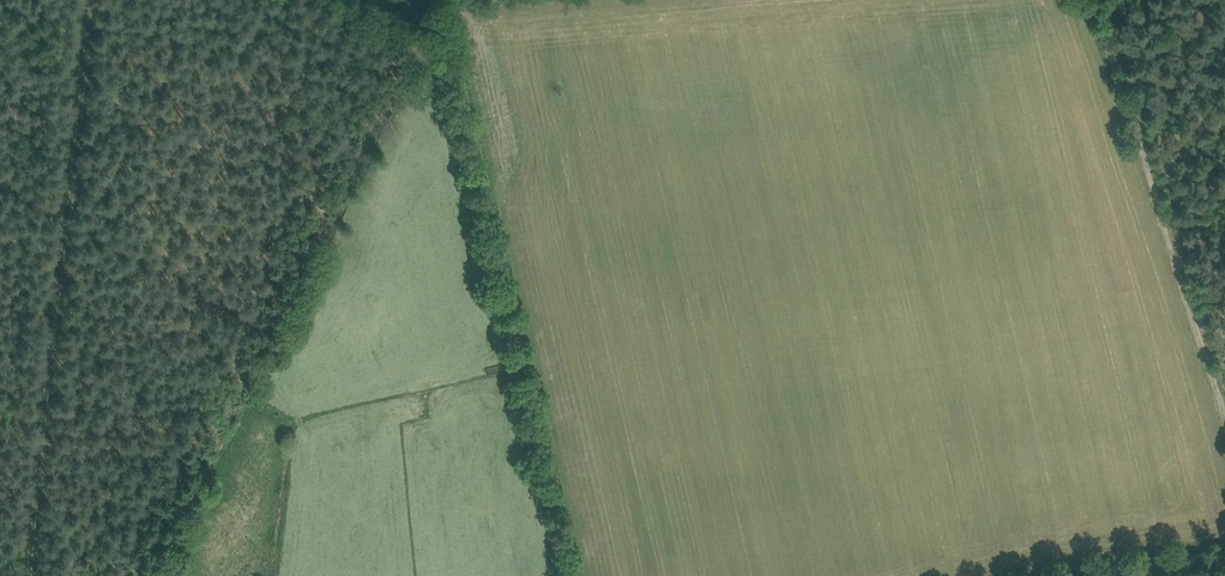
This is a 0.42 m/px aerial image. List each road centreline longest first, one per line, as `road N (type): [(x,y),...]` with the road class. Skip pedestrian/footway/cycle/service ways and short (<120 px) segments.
road 1 (track): [(1224,424),(1091,0)]
road 2 (track): [(1104,575),(1224,559)]

